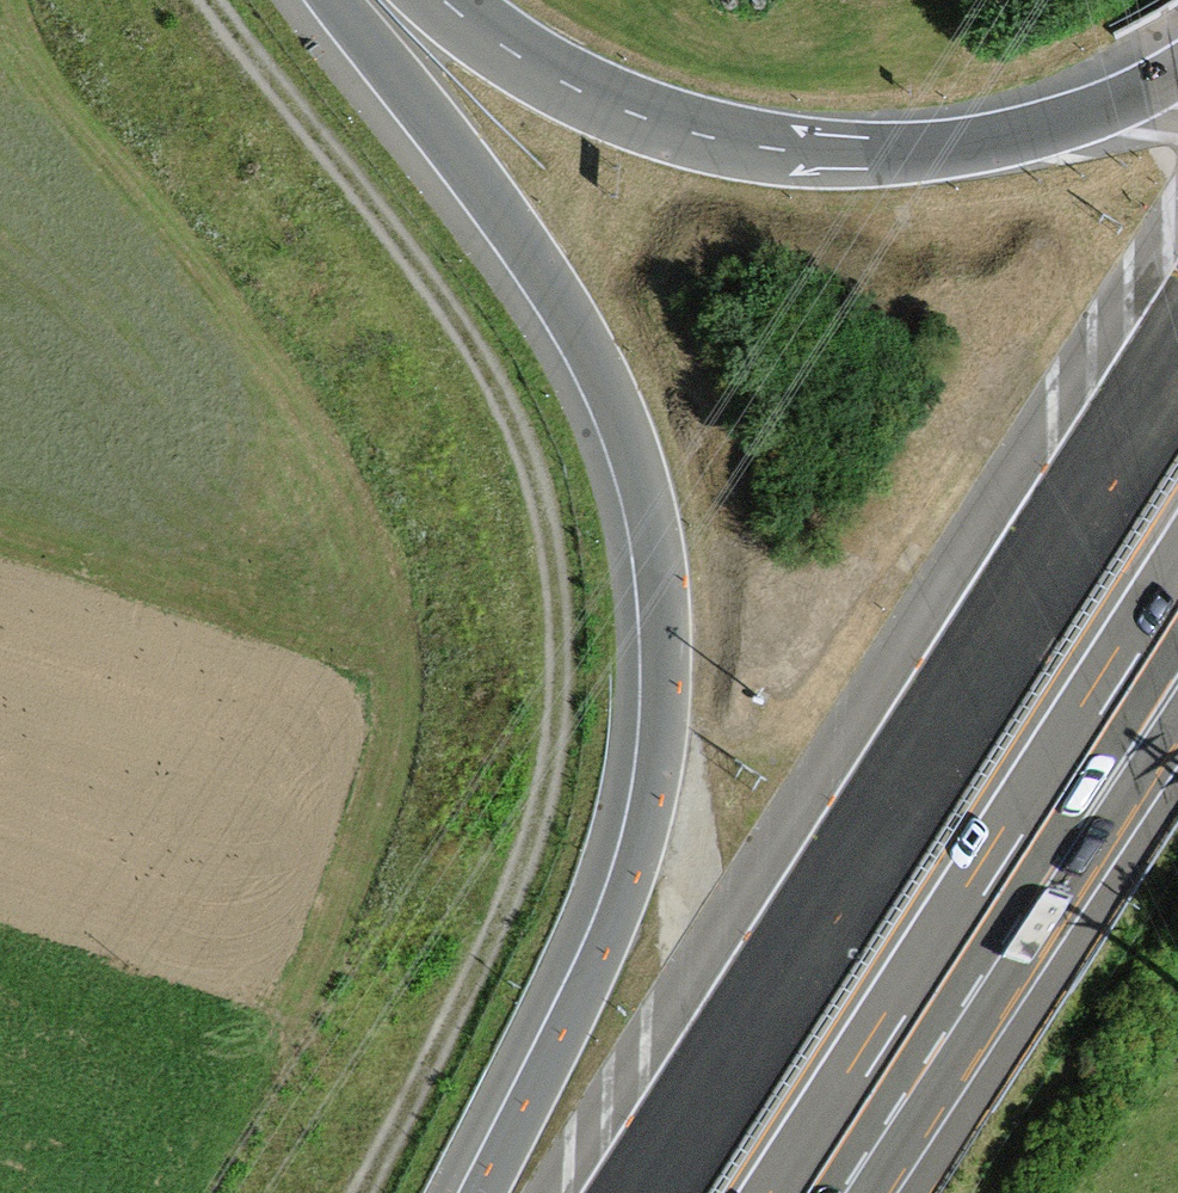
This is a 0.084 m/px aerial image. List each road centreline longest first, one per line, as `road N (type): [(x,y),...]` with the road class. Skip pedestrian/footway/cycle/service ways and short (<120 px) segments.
road 1 (track): [(363,1192),(498,924),(541,811),(556,735),(556,580),(541,503),(490,374),(411,257),(211,0)]
road 2 (motorway): [(335,0),(559,296),(599,367),(652,513),(667,644),(659,778),(594,980),(486,1192)]
road 3 (motorway): [(1177,347),(645,1192)]
road 4 (motorway): [(1177,73),(1106,109),(977,146),(888,154),(784,150),(705,136),(570,86),(444,0)]
road 5 (motorway): [(791,1192),(1041,806)]
road 6 (motorway): [(1041,806),(1177,594)]
road 7 (motorway): [(1041,806),(1177,675)]

